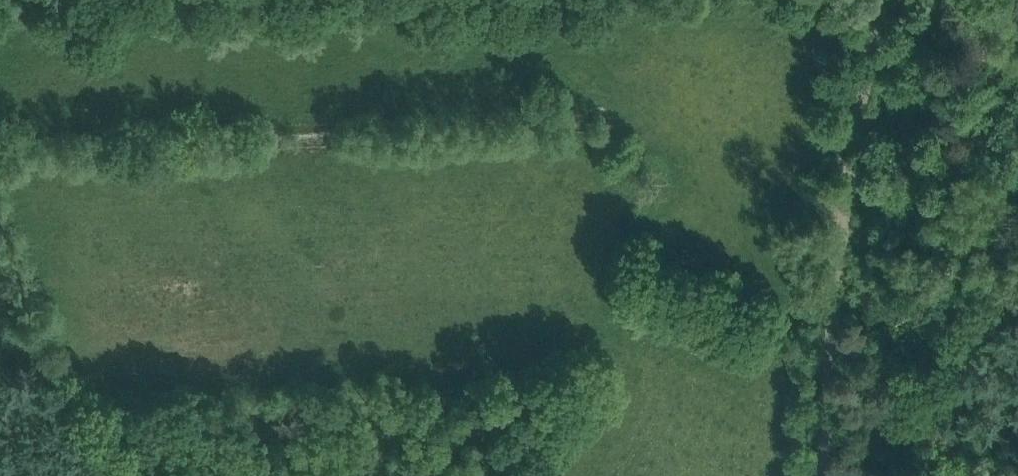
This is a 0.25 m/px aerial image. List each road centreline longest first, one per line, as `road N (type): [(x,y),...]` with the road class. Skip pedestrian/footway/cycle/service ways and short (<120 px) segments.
road 1 (unclassified): [(824,475),(834,283),(881,0)]

